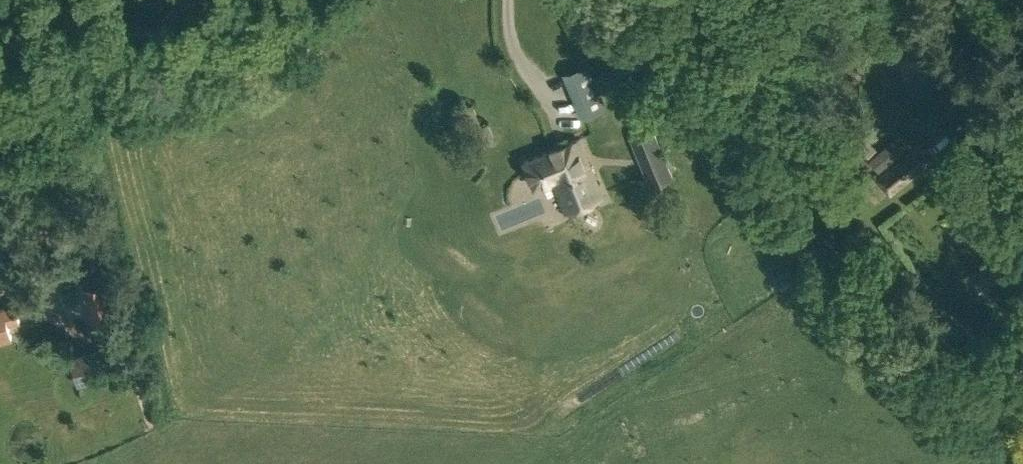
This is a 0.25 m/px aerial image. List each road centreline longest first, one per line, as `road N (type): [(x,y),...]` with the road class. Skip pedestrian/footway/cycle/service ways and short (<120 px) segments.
road 1 (track): [(0,35),(138,0)]

